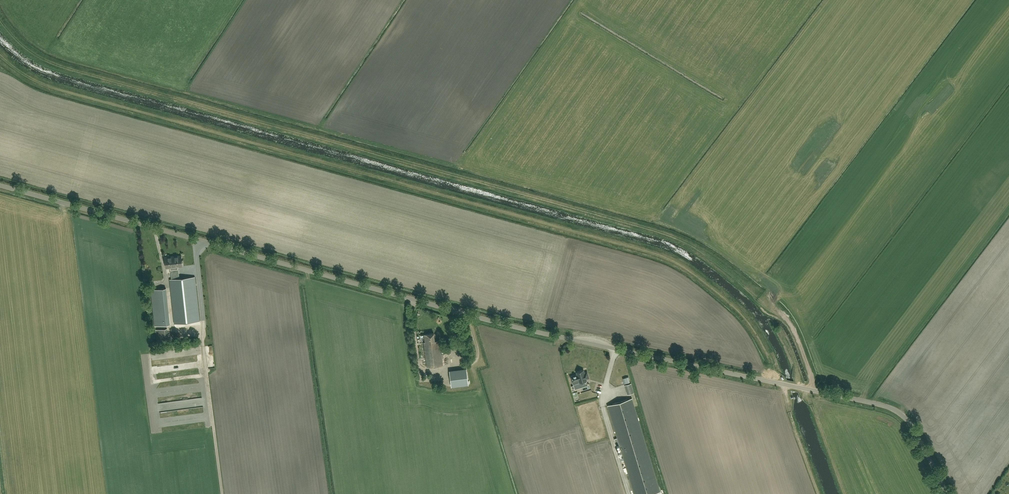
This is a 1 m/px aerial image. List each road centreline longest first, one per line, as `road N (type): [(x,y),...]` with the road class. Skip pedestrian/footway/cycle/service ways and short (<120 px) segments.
road 1 (unclassified): [(947,493),(911,425),(888,407),(519,329),(0,186)]
road 2 (track): [(0,55),(44,85),(674,261),(738,309),(760,338),(820,493)]

